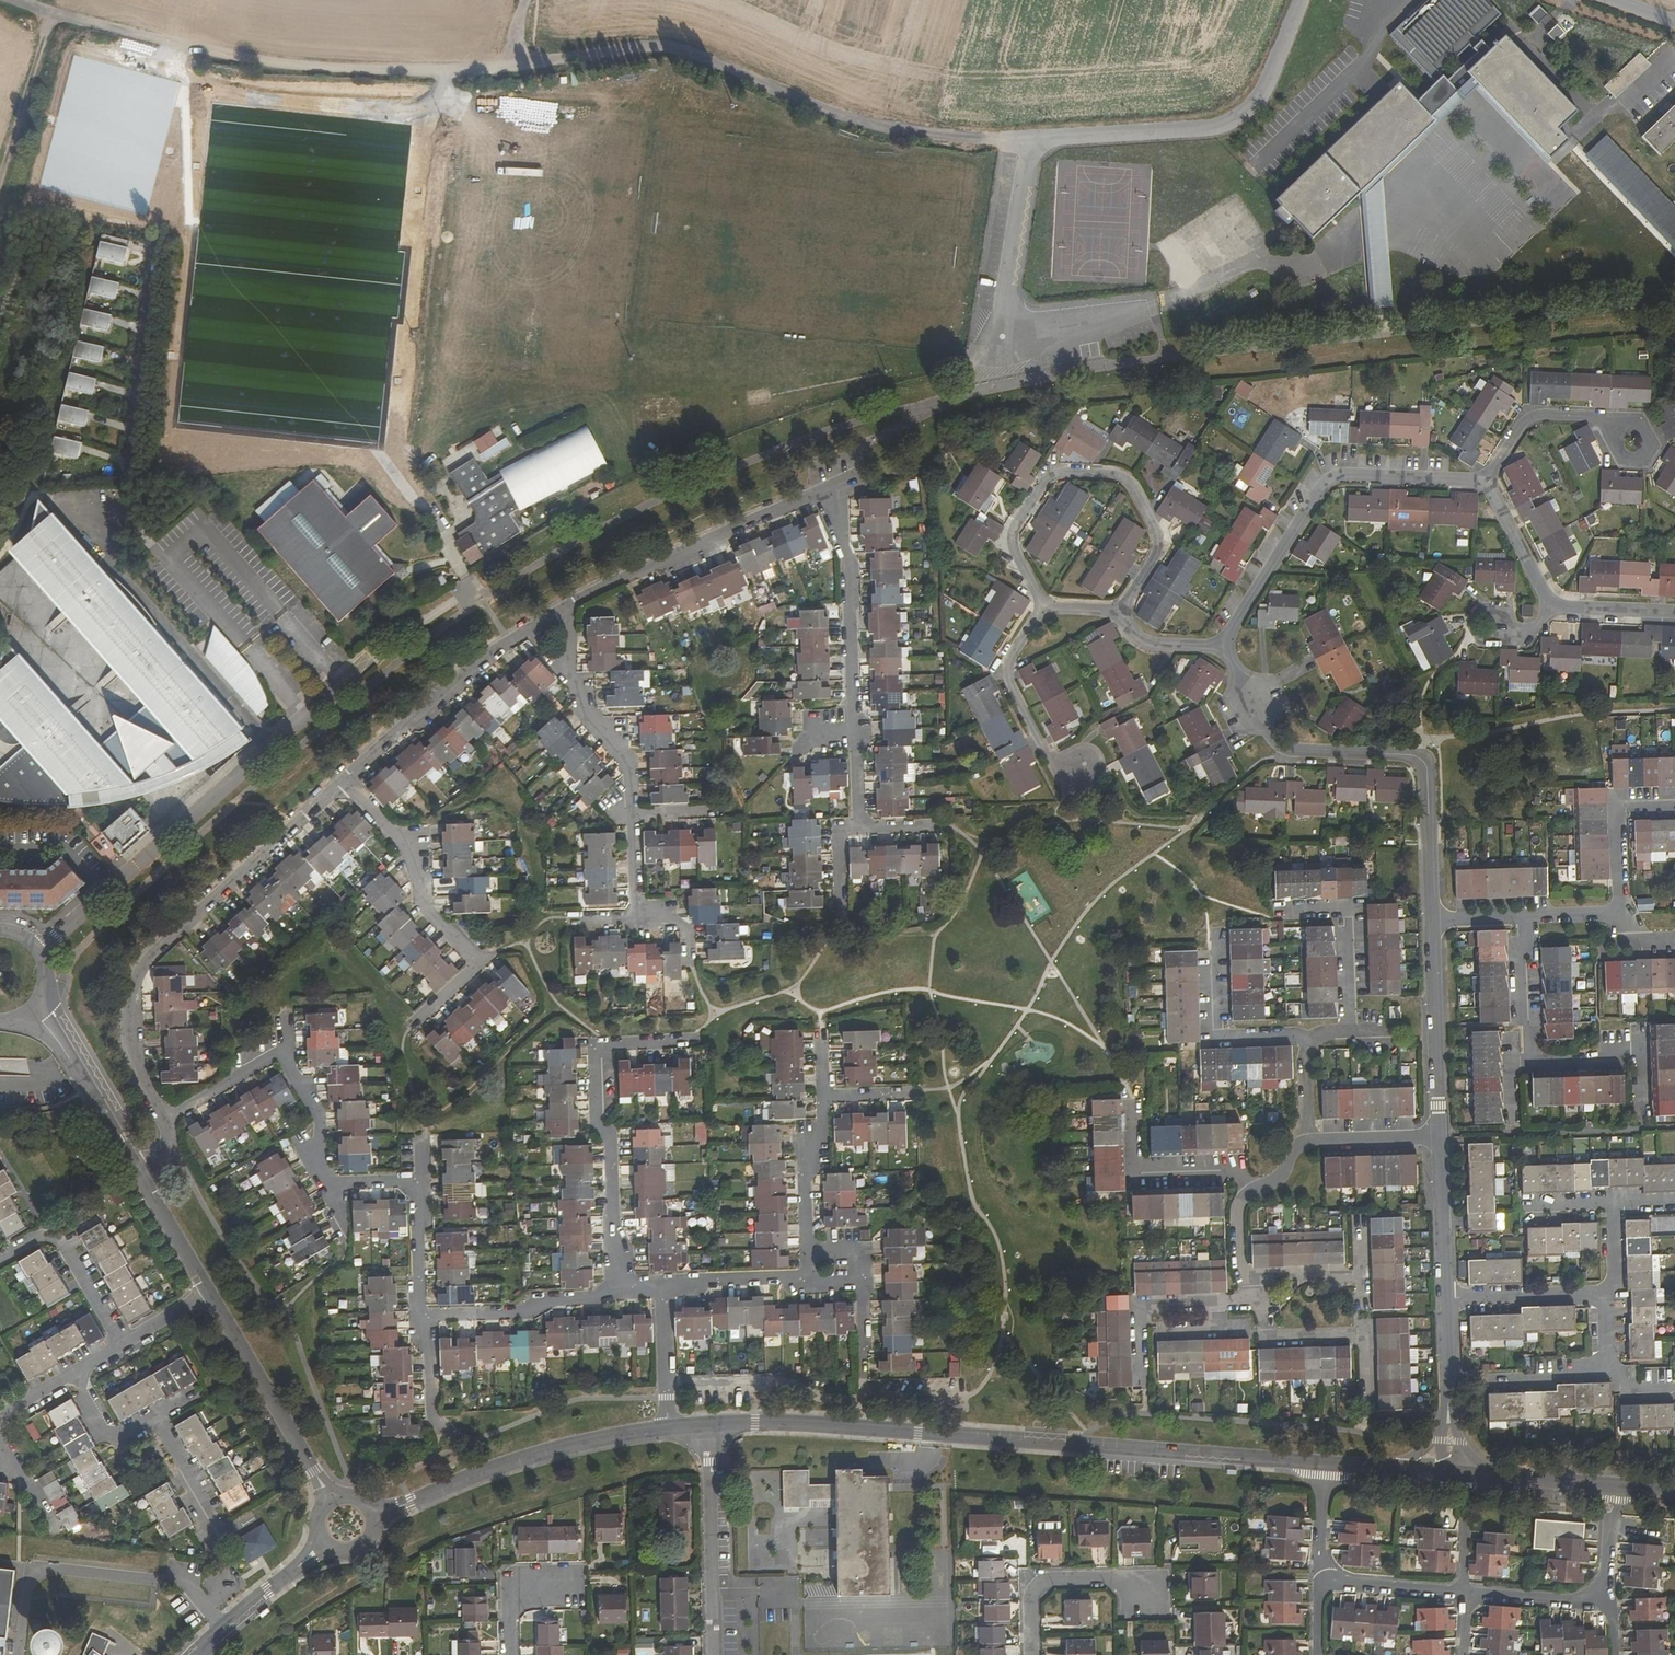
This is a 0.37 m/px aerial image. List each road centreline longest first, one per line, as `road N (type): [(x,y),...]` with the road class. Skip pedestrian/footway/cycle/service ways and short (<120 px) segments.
road 1 (track): [(51,12),(205,52),(337,68),(488,69),(682,47),(855,127),(1032,138)]
road 2 (residential): [(1137,316),(1009,334),(1032,138),(1225,121),(1260,93),(1298,0)]
road 3 (residential): [(1324,1464),(864,1429),(711,1427)]
road 4 (residential): [(563,607),(810,496),(829,496),(843,514),(854,726)]
road 5 (residential): [(166,1118),(135,1054),(137,971),(343,778)]
road 6 (residential): [(1119,608),(1157,548),(1157,535),(1132,484),(1095,472),(1045,481),(1013,533),(1046,605)]
road 7 (residential): [(1223,645),(1330,475),(1487,480)]
road 8 (residential): [(616,1297),(612,1150),(595,1107),(596,1041),(686,1039)]
road 9 (residential): [(563,607),(574,682),(627,761),(637,915)]
road 10 (residential): [(343,778),(402,842),(434,914),(477,961),(408,1022)]
road 11 (residential): [(271,746),(41,948)]
road 12 (residential): [(668,1431),(557,1451),(377,1517)]
road 13 (residential): [(343,778),(481,660),(563,607)]
road 14 (residential): [(1425,757),(1282,752),(1223,645)]
road 15 (residential): [(1487,480),(1531,416),(1635,421),(1651,443),(1646,469)]
road 16 (residential): [(327,1499),(212,1294)]
road 17 (residential): [(714,1654),(711,1427)]
road 18 (residential): [(1431,920),(1442,1133)]
road 19 (residential): [(1083,765),(1042,749),(1003,665),(1046,605)]
road 20 (residential): [(1352,1030),(1349,910),(1260,909)]
road 21 (residential): [(419,1316),(521,1312),(616,1297)]
road 22 (residential): [(809,1285),(807,1173),(823,1121),(822,1093)]
road 23 (residential): [(124,1347),(69,1245),(44,1236),(0,1261)]
road 24 (residential): [(1248,1188),(1222,1163),(1136,1167),(1133,1097)]
road 25 (residential): [(1032,1654),(1029,1598),(1057,1579),(1132,1580),(1151,1598)]
road 26 (residential): [(137,1169),(33,1011)]
road 27 (residential): [(1261,1299),(1142,1306),(1145,1374)]
road 28 (track): [(0,187),(51,12)]
road 29 (residential): [(1445,1297),(1448,1476)]
road 30 (residential): [(1303,1039),(1213,1036),(1211,955)]
road 31 (residential): [(1448,1476),(1614,1487)]
road 32 (residential): [(326,1547),(200,1654)]
road 33 (residential): [(1442,1133),(1445,1297)]
road 34 (residential): [(1425,757),(1431,920)]
road 35 (residential): [(1445,1297),(1608,1292)]
road 36 (residential): [(1674,806),(1618,809),(1616,914)]
road 37 (residential): [(662,1283),(782,1277),(809,1285)]
road 38 (residential): [(668,1431),(662,1283)]
road 39 (residential): [(1527,917),(1526,1064)]
road 40 (residential): [(212,1294),(137,1169)]
road 41 (residential): [(1487,480),(1556,608)]
road 42 (residential): [(1463,1591),(1604,1601)]
road 43 (residential): [(1323,1582),(1463,1591)]
road 44 (residential): [(1442,1133),(1302,1136)]
road 45 (residential): [(323,1180),(319,1119),(279,1051)]
road 46 (residential): [(420,1176),(419,1316)]
road 47 (residential): [(220,1533),(154,1419)]
road 48 (residential): [(279,1051),(166,1118)]
road 49 (residential): [(1448,1476),(1324,1464)]
road 50 (residential): [(1248,1188),(1238,1207),(1239,1265),(1261,1299)]
road 51 (residential): [(1223,645),(1156,644),(1119,608)]

